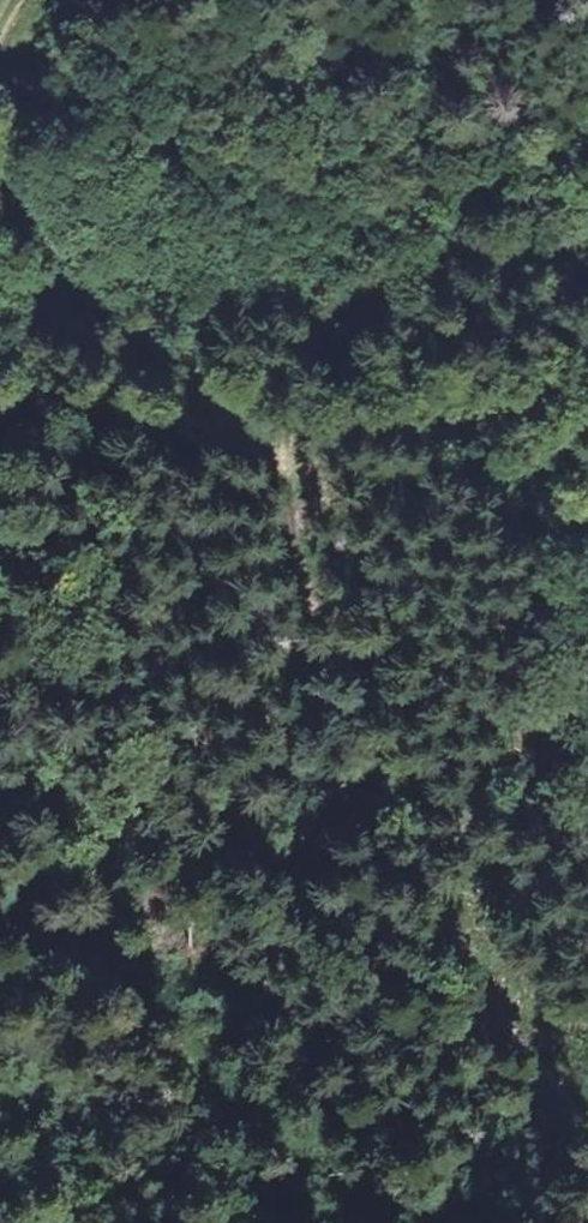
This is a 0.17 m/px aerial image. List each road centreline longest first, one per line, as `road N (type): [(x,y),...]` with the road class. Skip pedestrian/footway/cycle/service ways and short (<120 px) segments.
road 1 (track): [(587,1125),(510,1029),(406,856),(357,750),(247,428),(214,390),(91,322),(56,280),(0,183)]
road 2 (track): [(0,619),(21,739),(44,798),(122,955),(261,1145)]
road 3 (track): [(247,428),(96,415),(0,426)]

